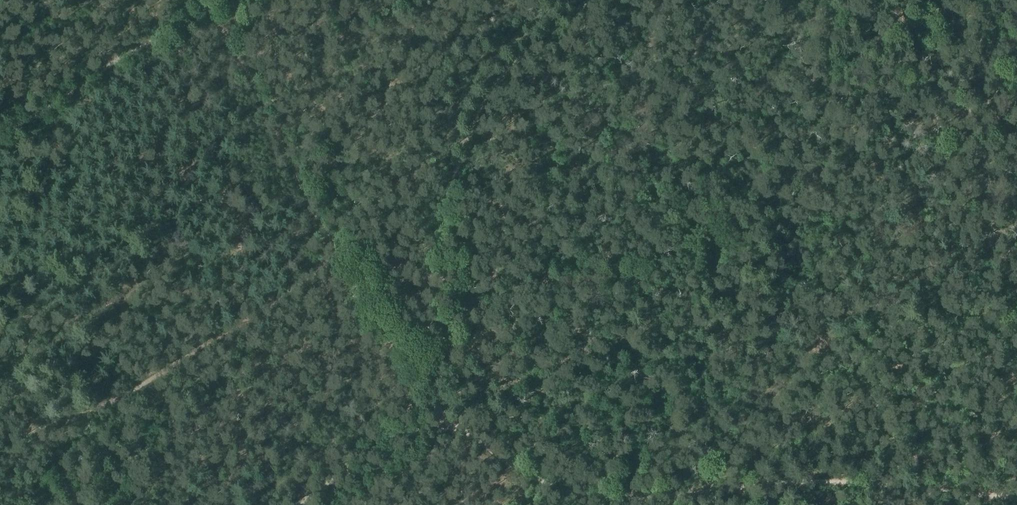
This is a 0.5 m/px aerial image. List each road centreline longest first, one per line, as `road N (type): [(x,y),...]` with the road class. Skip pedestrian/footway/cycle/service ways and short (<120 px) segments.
road 1 (track): [(433,399),(452,204),(478,128),(513,68),(591,0)]
road 2 (track): [(433,399),(570,491),(608,500),(758,485)]
road 3 (track): [(758,485),(848,483),(1016,501)]
road 4 (track): [(433,399),(287,504)]

